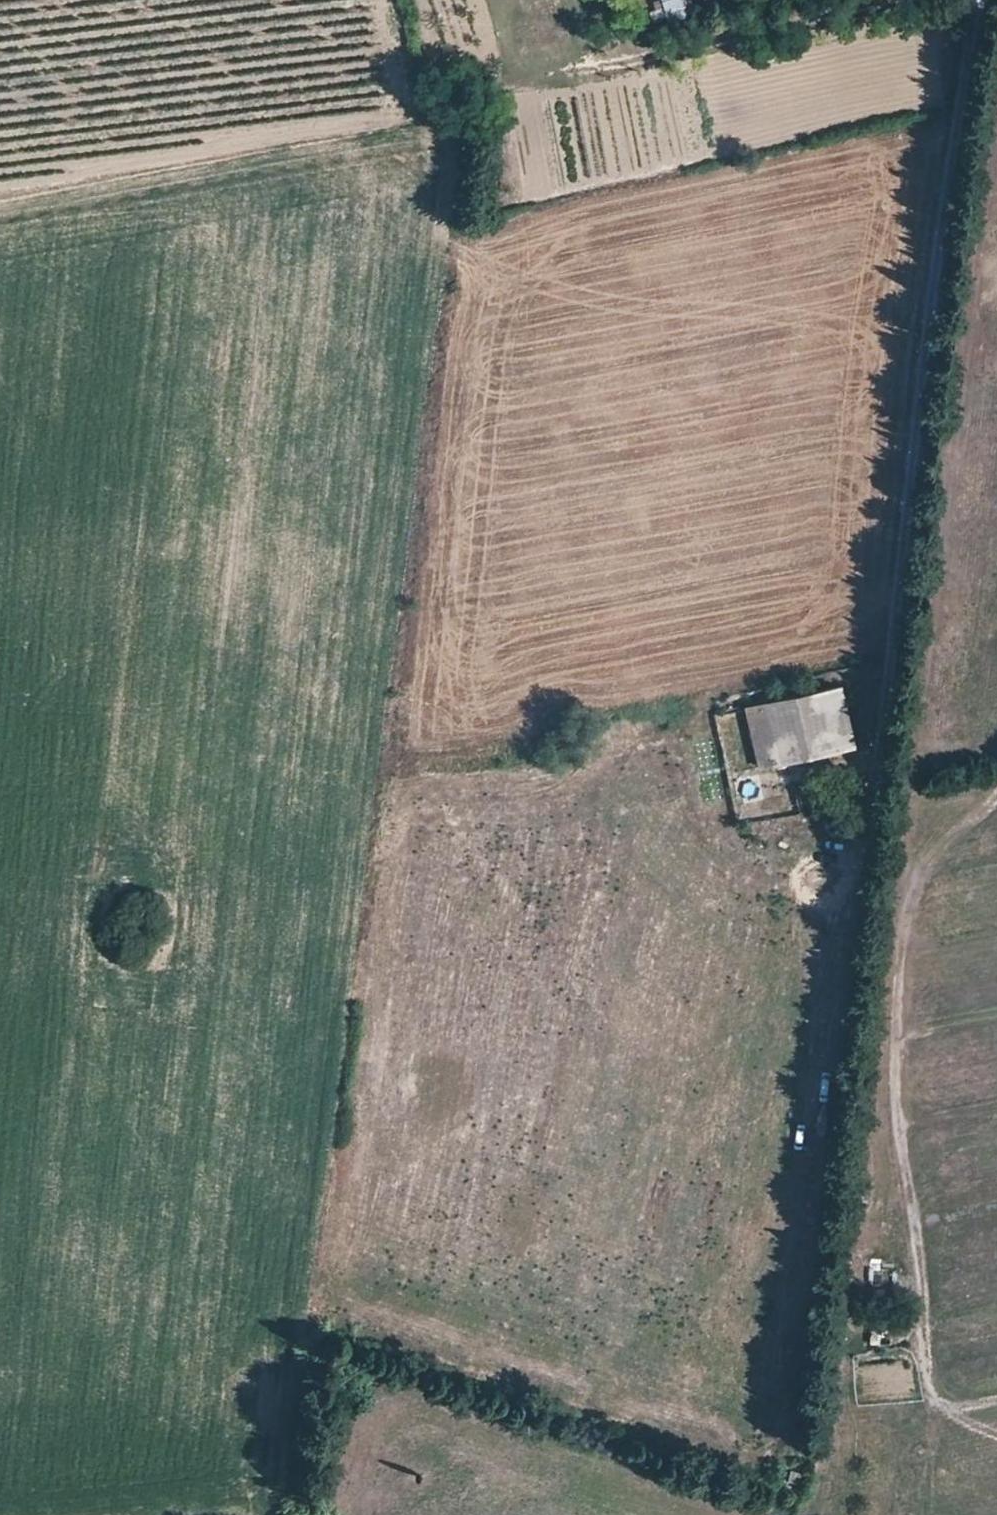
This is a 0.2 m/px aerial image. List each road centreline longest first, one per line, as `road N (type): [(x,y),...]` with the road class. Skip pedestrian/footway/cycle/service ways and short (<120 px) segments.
road 1 (track): [(996,792),(942,840),(916,879),(900,969),(897,1106),(919,1236),(931,1389),(948,1402),(996,1399)]
road 2 (unclassified): [(0,894),(125,907)]

